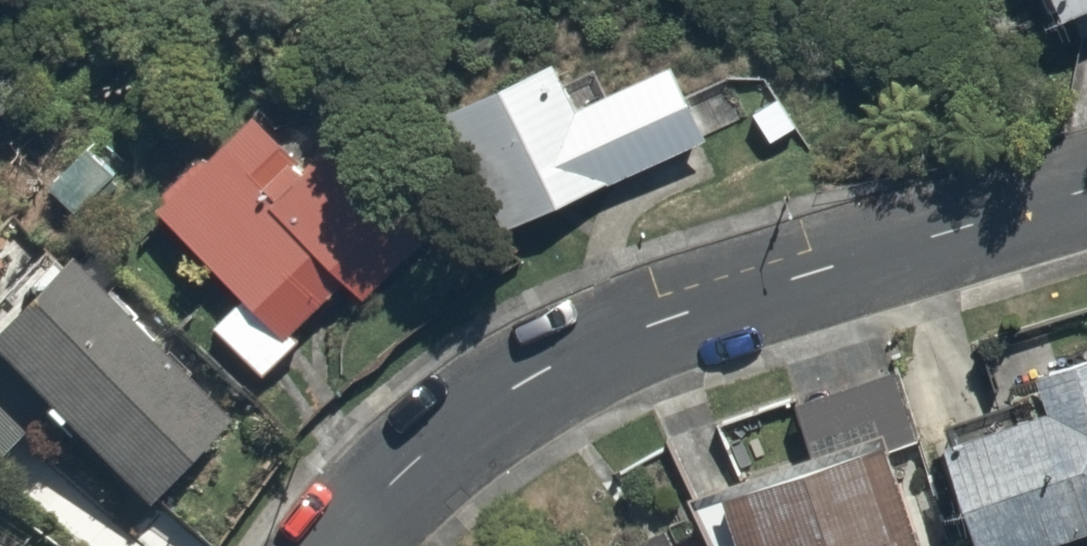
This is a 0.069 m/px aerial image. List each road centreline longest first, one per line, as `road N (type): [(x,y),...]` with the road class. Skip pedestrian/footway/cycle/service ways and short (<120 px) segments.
road 1 (residential): [(339,545),(409,464),(534,374),(666,319),(1086,193)]

